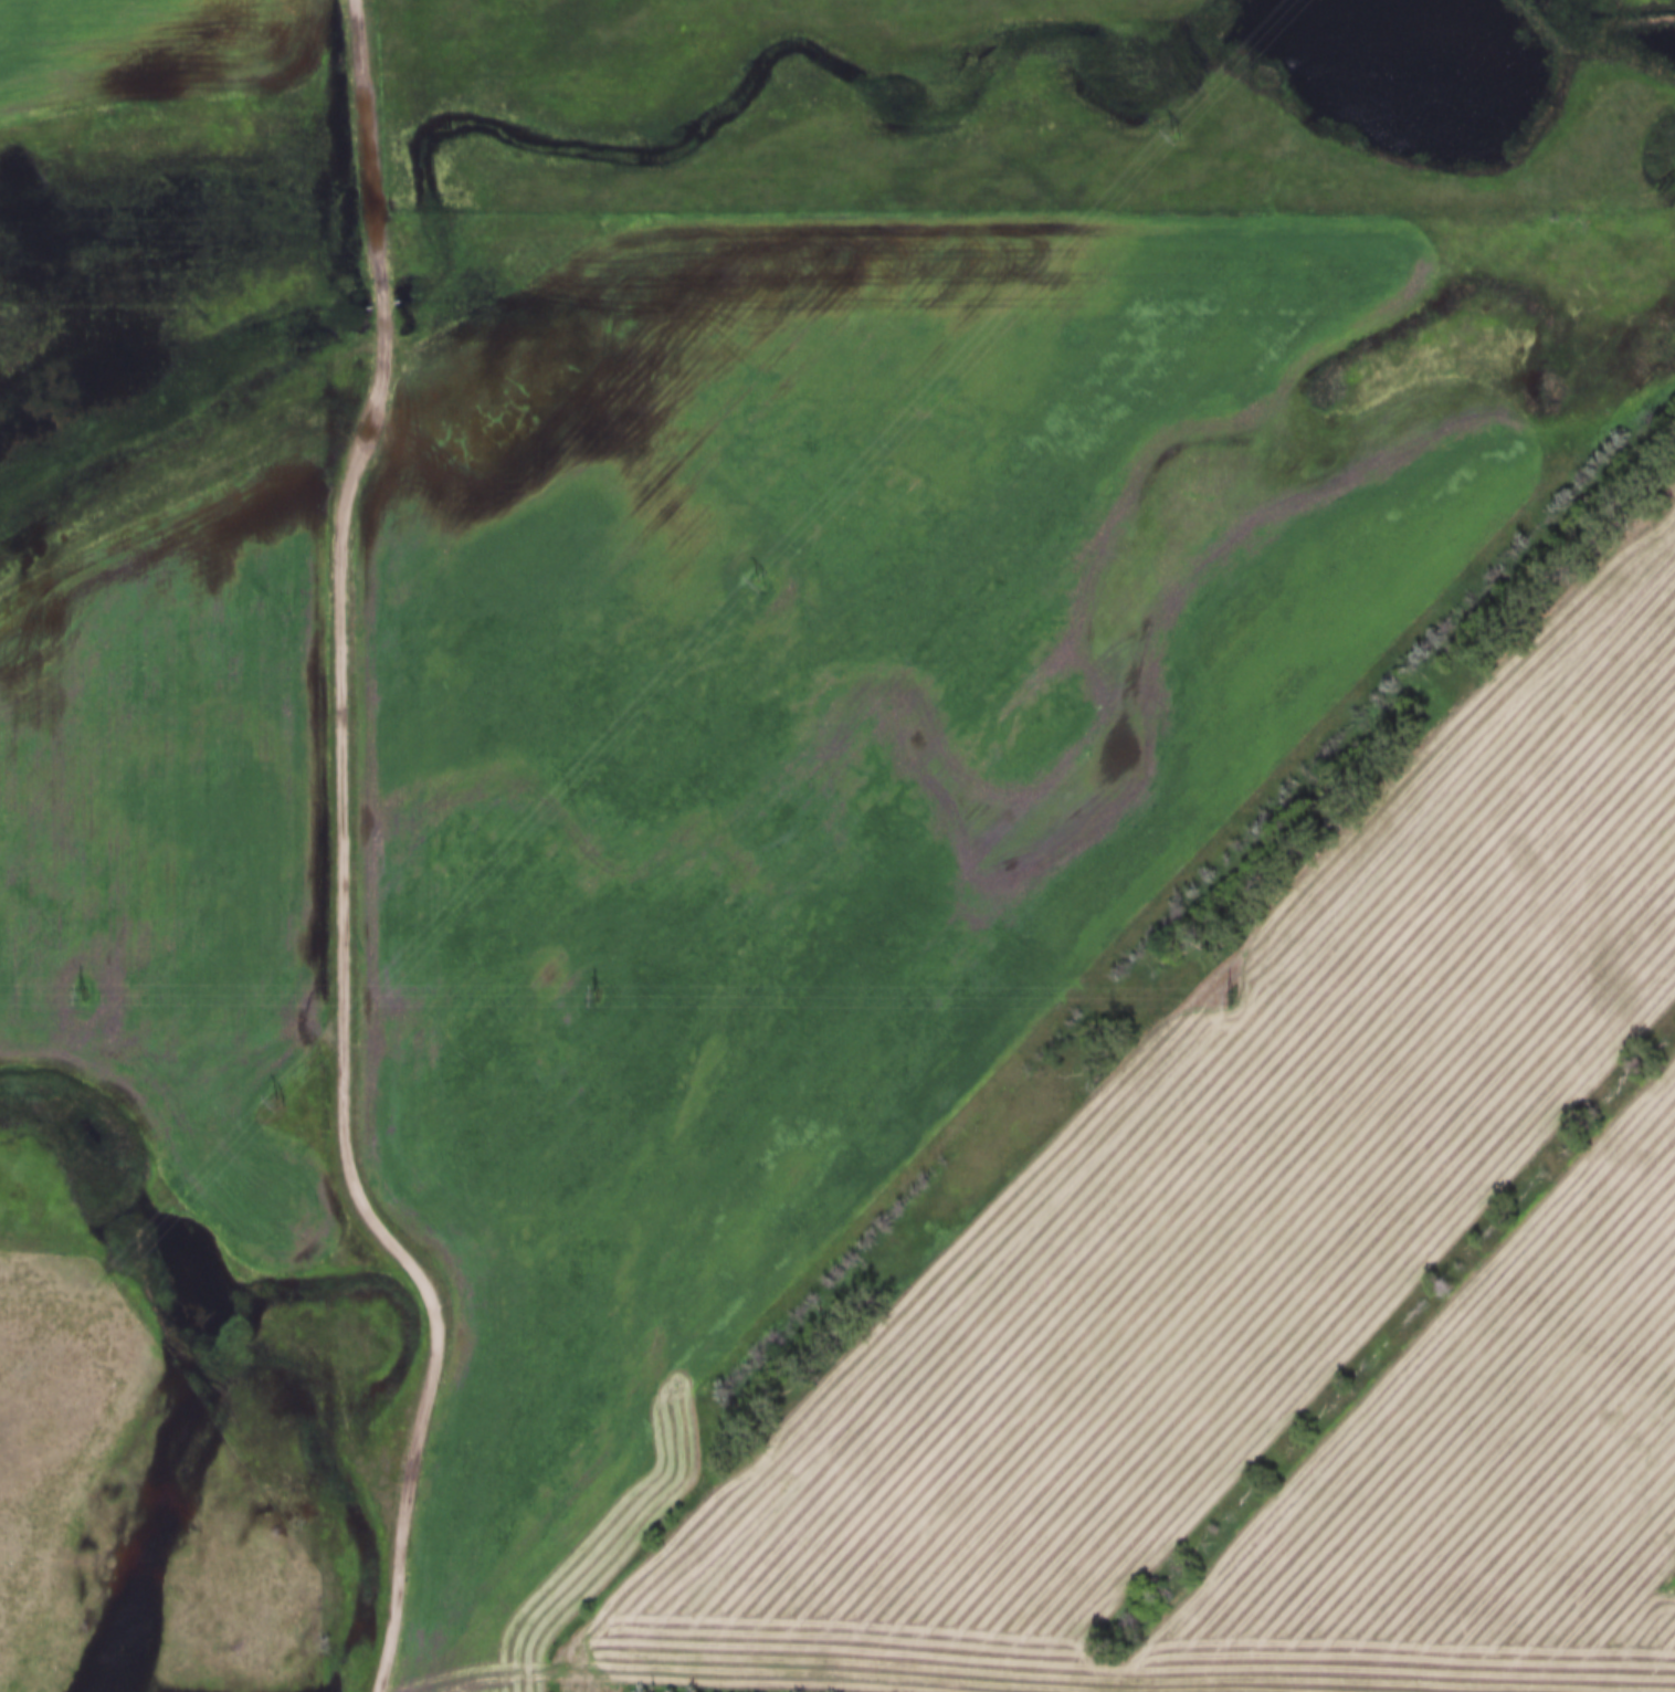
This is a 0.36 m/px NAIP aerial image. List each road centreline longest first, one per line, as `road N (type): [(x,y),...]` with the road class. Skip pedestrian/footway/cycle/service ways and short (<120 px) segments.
road 1 (track): [(352,0),(386,330),(381,396),(355,464),(340,550),(343,1112),(355,1185),(425,1282),(440,1342),(409,1475),(392,1648),(380,1691)]

